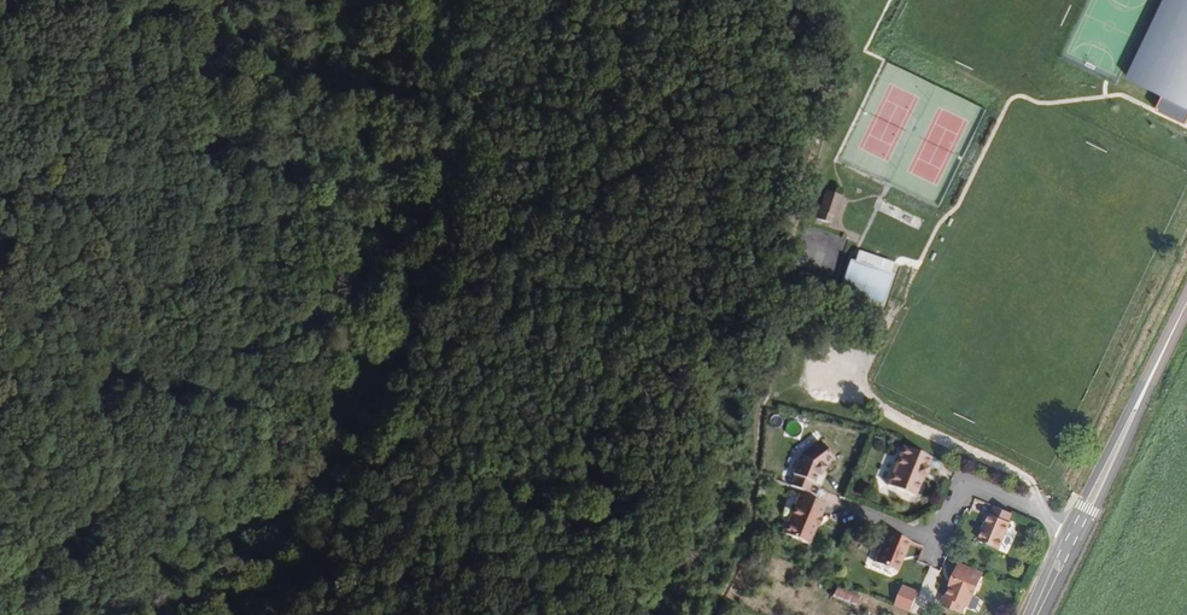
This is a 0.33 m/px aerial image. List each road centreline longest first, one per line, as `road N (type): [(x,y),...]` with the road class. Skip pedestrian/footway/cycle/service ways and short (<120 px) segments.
road 1 (track): [(418,0),(432,123),(420,285),(278,525),(242,614)]
road 2 (residential): [(1067,530),(967,487),(934,541),(842,509)]
road 3 (secondary): [(1186,304),(1067,530)]

